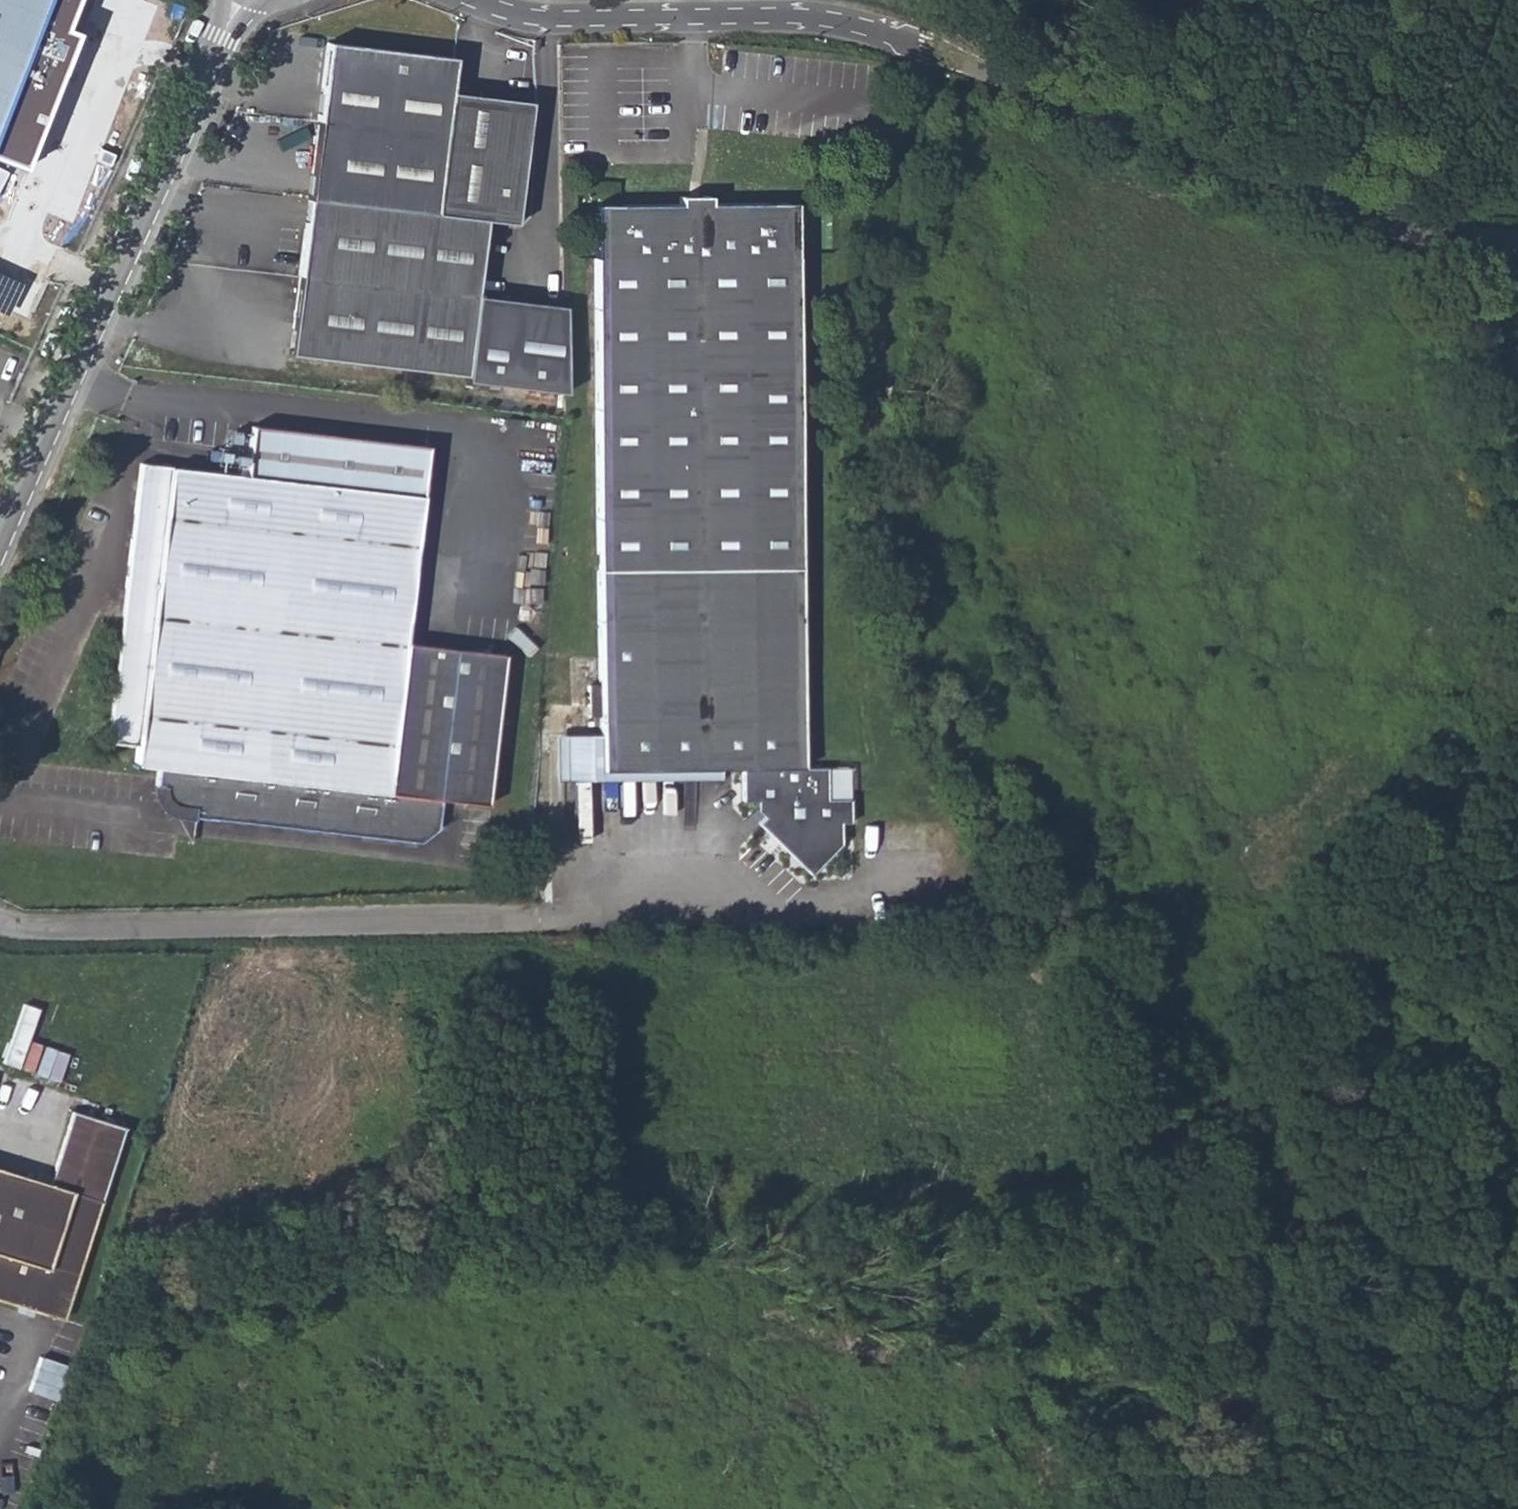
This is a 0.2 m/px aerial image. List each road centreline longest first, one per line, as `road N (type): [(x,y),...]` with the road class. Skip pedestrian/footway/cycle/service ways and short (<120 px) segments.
road 1 (residential): [(0,537),(241,0)]
road 2 (residential): [(476,0),(539,19),(800,17),(921,45)]

